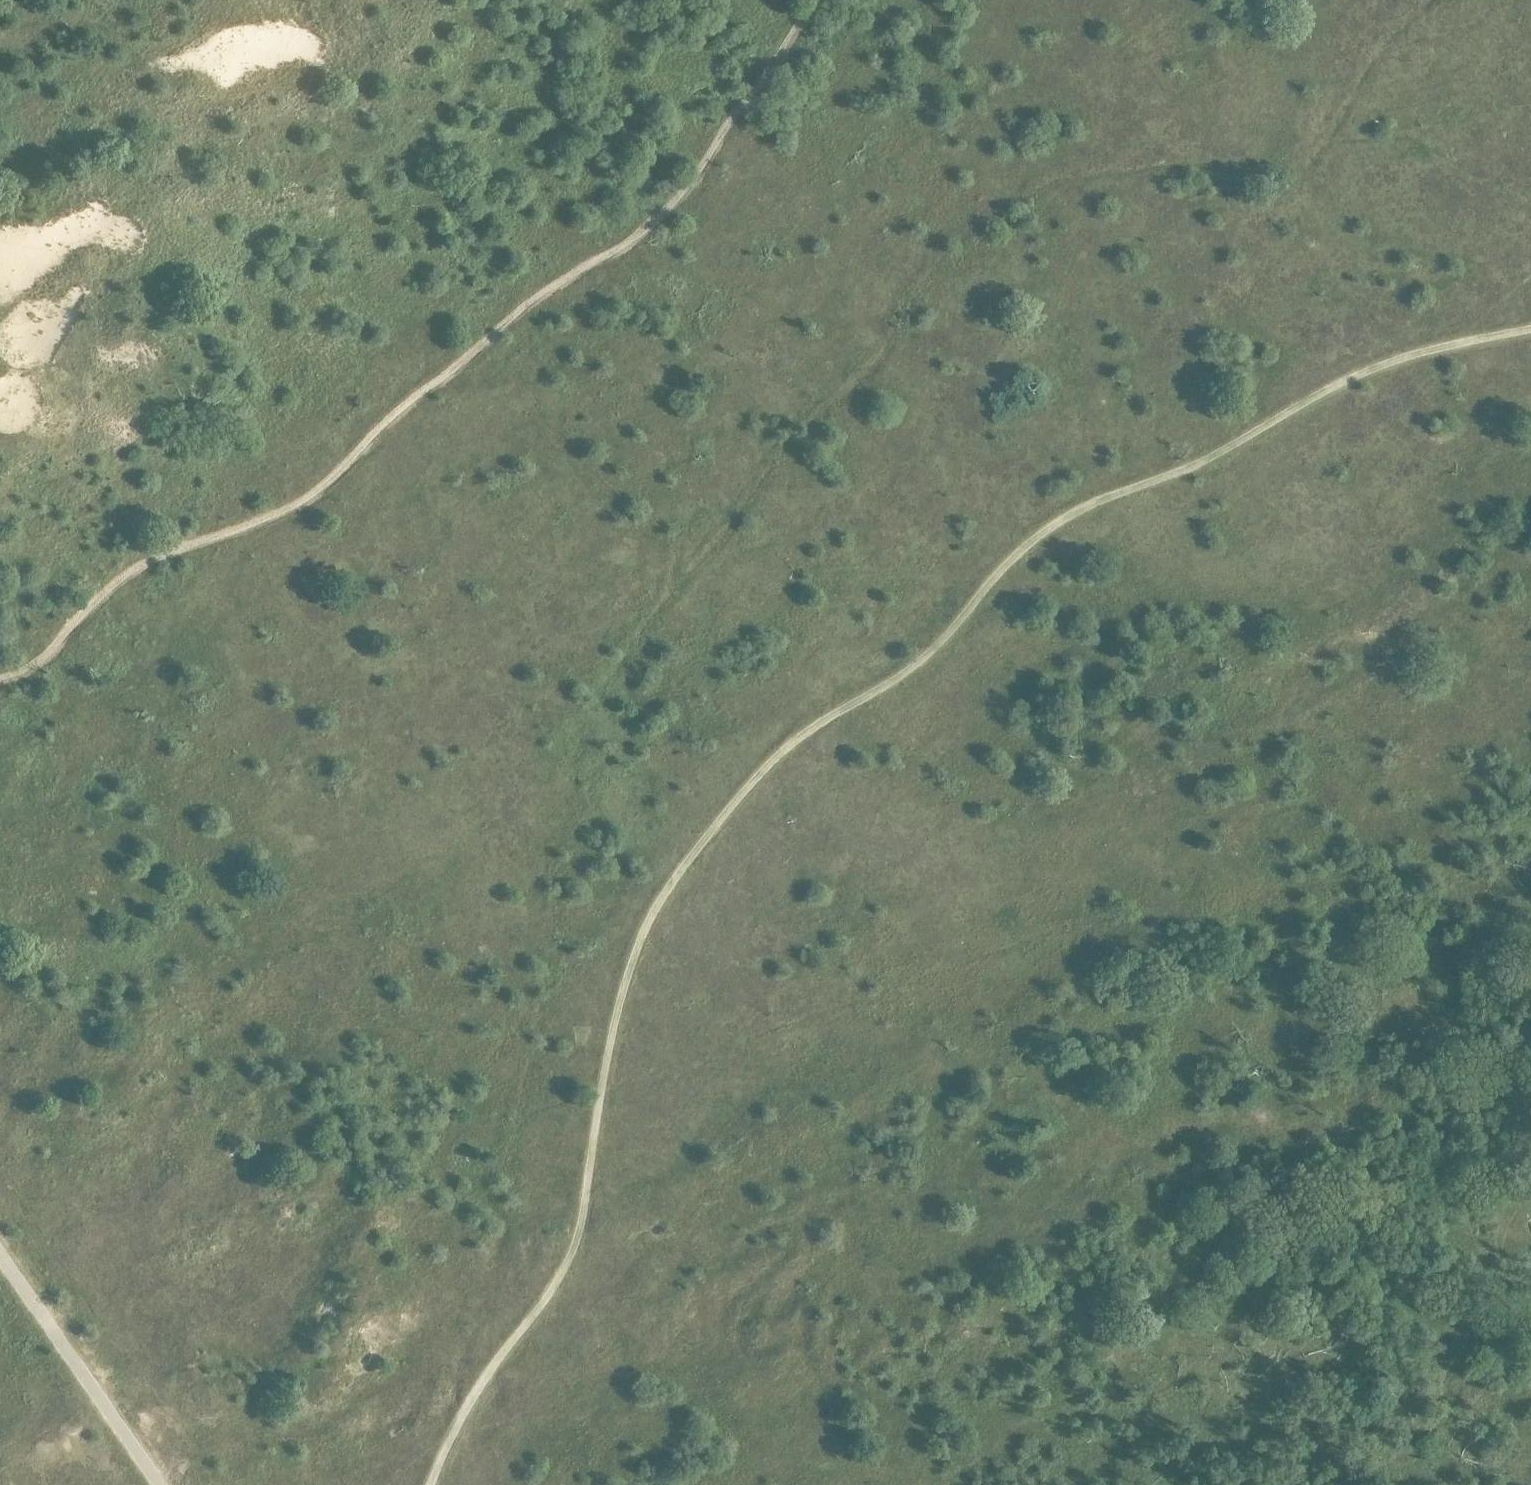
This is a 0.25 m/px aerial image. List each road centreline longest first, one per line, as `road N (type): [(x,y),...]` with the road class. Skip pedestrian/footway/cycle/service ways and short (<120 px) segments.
road 1 (track): [(431,1484),(457,1421),(569,1259),(625,982),(652,912),(733,803),(787,748),(920,662),(1003,569),(1055,525),(1206,462),(1357,376),(1421,352),(1530,330)]
road 2 (track): [(160,1484),(0,1255)]

